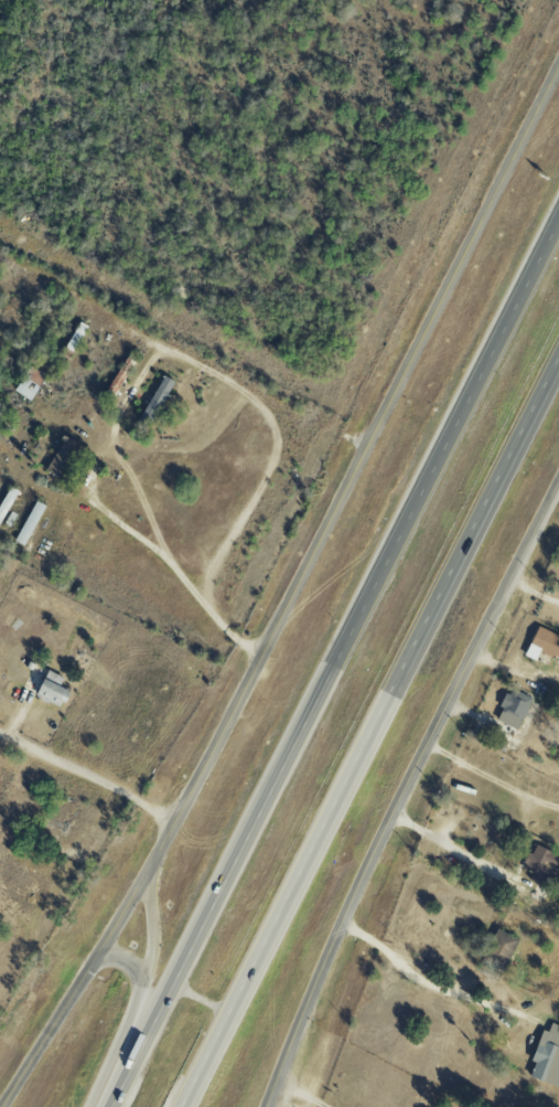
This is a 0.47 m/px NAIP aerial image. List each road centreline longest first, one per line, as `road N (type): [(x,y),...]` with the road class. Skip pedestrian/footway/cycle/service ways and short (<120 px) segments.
road 1 (tertiary): [(558,74),(171,839),(3,1106)]
road 2 (motorway): [(558,218),(109,1106)]
road 3 (motorway): [(180,1106),(558,365)]
road 4 (tertiary): [(268,1106),(385,828),(558,486)]
road 5 (motorway): [(92,966),(131,962),(142,999),(92,1106)]
road 6 (motorway): [(148,874),(153,956),(142,999)]

